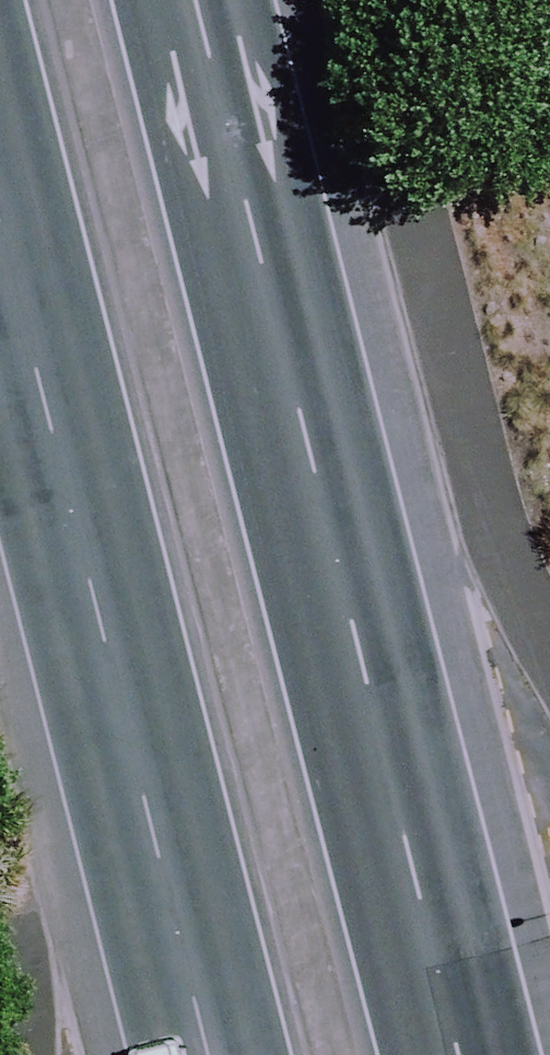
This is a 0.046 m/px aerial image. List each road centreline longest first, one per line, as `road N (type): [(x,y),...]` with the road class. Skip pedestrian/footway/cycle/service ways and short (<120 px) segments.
road 1 (secondary): [(198,0),(459,1054)]
road 2 (secondary): [(203,1054),(0,267)]

